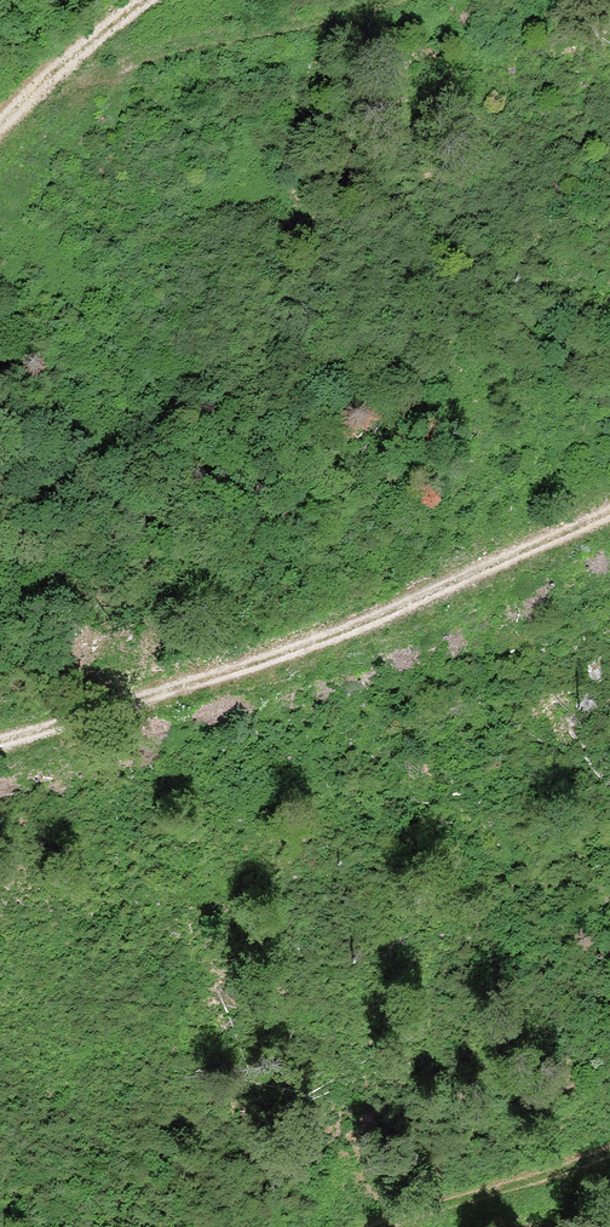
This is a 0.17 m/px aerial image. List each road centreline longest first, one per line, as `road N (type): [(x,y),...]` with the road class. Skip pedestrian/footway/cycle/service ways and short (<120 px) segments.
road 1 (track): [(0,751),(329,640),(609,517)]
road 2 (track): [(609,1153),(398,1226)]
road 3 (track): [(0,108),(128,0)]

